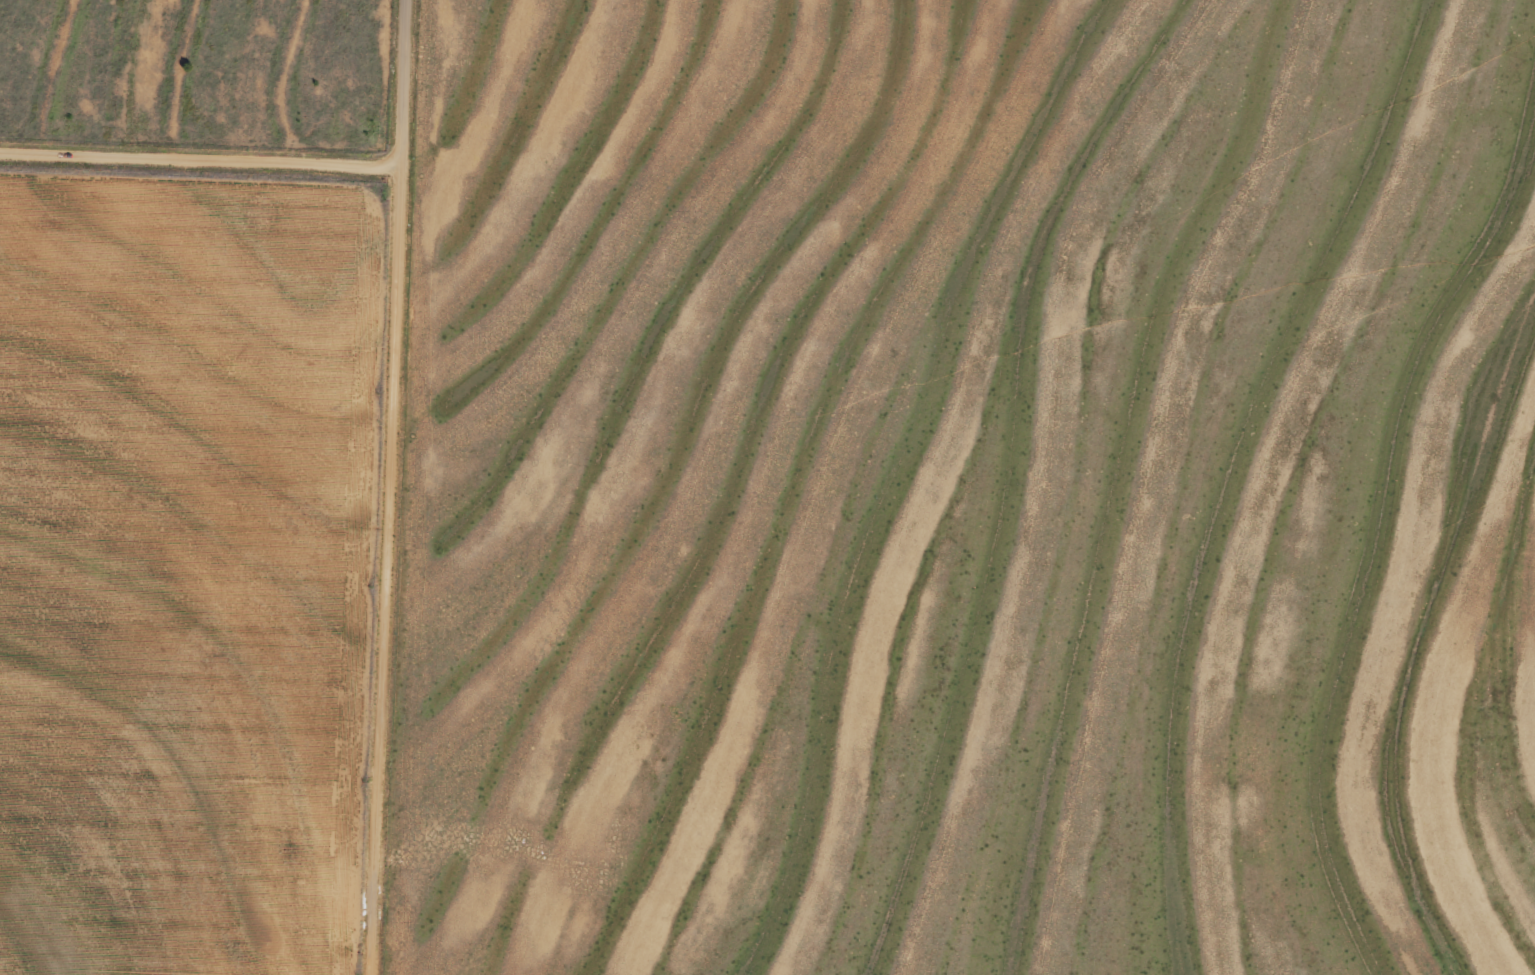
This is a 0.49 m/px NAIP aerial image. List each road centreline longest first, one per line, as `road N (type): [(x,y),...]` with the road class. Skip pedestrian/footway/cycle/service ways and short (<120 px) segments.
road 1 (residential): [(372,974),(408,0)]
road 2 (residential): [(0,150),(402,159)]
road 3 (residential): [(124,0),(94,153)]

